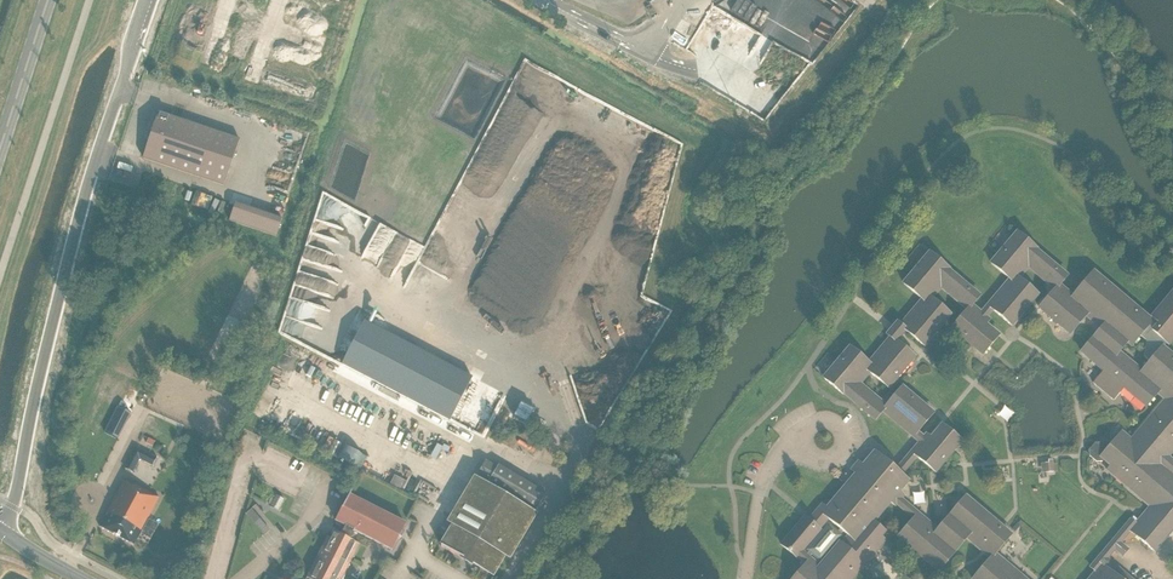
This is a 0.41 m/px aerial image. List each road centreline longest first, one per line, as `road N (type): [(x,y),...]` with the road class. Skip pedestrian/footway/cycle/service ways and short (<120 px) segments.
road 1 (unclassified): [(0,526),(12,506),(93,168),(152,0)]
road 2 (primary): [(0,149),(48,0)]
road 3 (residential): [(746,578),(769,470),(806,445)]

